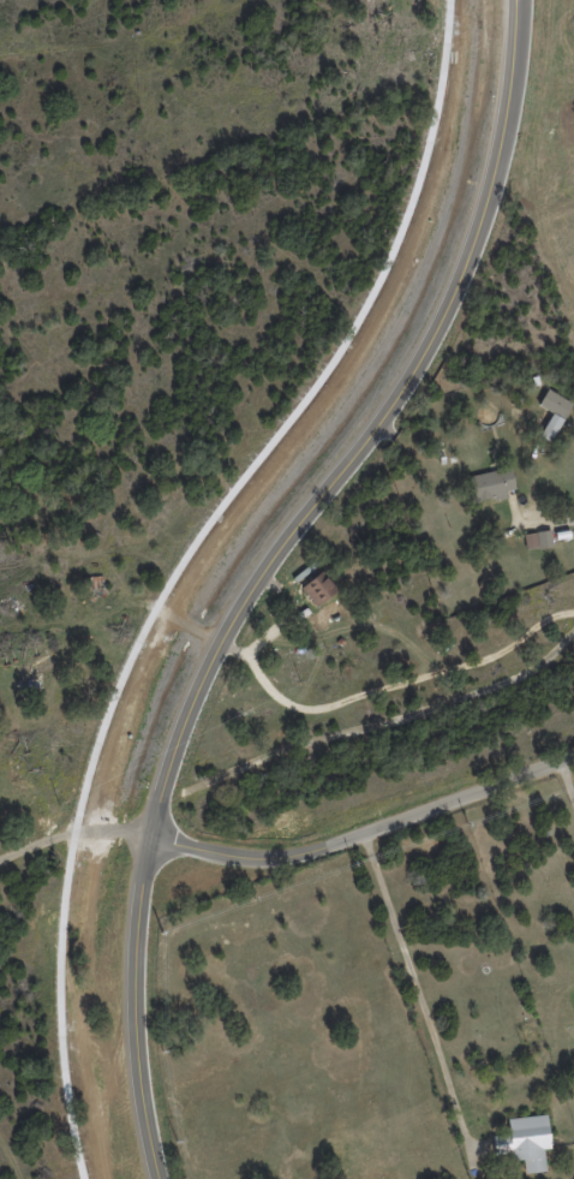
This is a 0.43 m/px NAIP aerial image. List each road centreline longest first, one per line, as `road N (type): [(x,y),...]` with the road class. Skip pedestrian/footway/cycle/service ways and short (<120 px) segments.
road 1 (tertiary): [(163,1178),(142,1106),(131,916),(184,709),(241,599),(441,308),(485,209),(512,113),(520,0)]
road 2 (residential): [(106,827),(274,846),(365,833),(573,756)]

